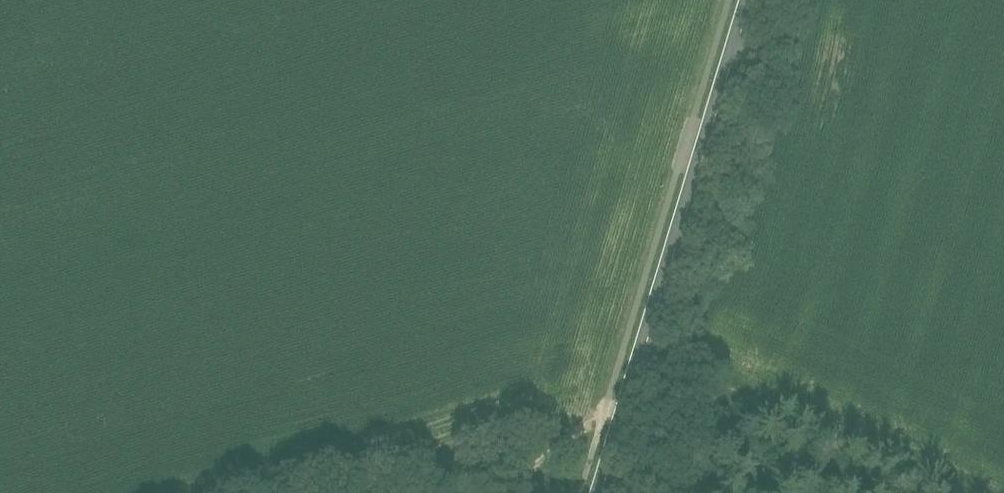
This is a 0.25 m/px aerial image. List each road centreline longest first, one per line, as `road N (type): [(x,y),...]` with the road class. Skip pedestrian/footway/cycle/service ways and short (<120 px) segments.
road 1 (tertiary): [(601,492),(748,0)]

